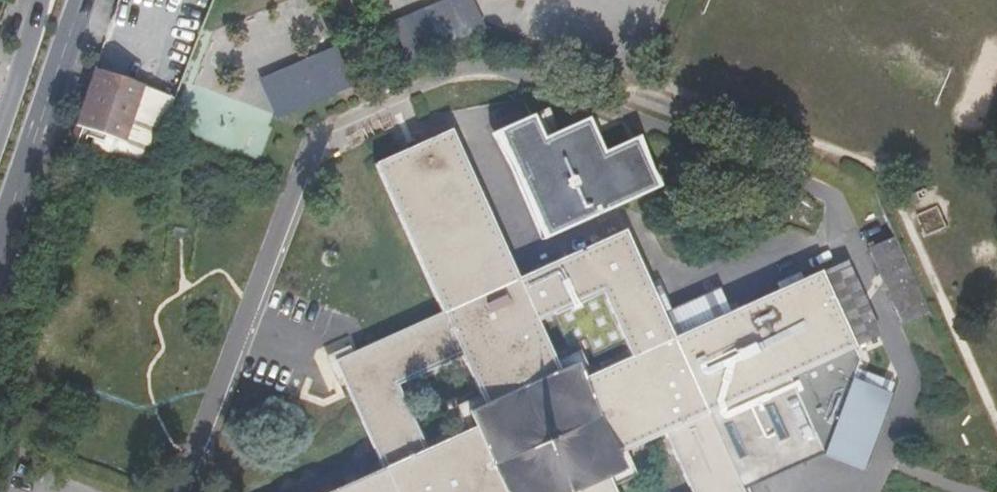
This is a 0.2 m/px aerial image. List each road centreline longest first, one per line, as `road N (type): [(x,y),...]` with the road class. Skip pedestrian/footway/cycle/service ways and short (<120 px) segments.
road 1 (secondary): [(0,237),(83,0)]
road 2 (secondary): [(36,0),(0,118)]

